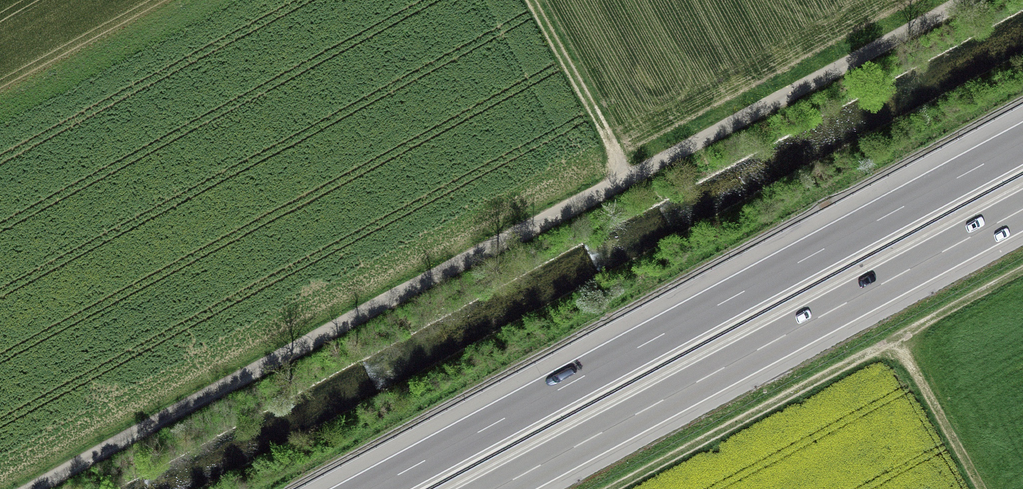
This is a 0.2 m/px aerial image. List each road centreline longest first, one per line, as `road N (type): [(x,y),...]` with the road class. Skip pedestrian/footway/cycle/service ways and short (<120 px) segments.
road 1 (track): [(964,0),(37,488)]
road 2 (motorway): [(1022,143),(371,488)]
road 3 (motorway): [(495,488),(1022,209)]
road 4 (track): [(612,488),(1022,269)]
road 5 (track): [(531,0),(629,176)]
road 6 (track): [(980,488),(894,339)]

